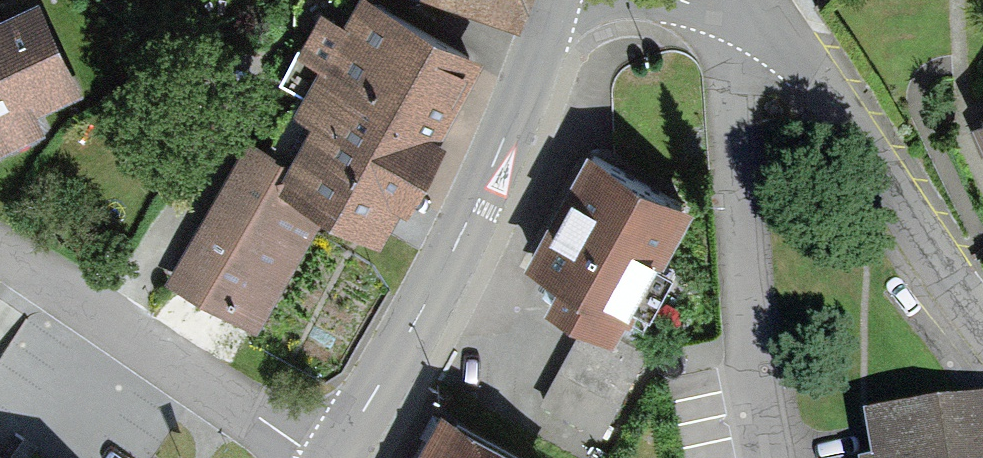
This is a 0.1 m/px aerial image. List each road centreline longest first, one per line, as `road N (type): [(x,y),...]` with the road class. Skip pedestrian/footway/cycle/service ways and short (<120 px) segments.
road 1 (tertiary): [(330,457),(425,299),(516,109),(548,0)]
road 2 (residential): [(982,317),(768,9)]
road 3 (residential): [(316,457),(0,256)]

